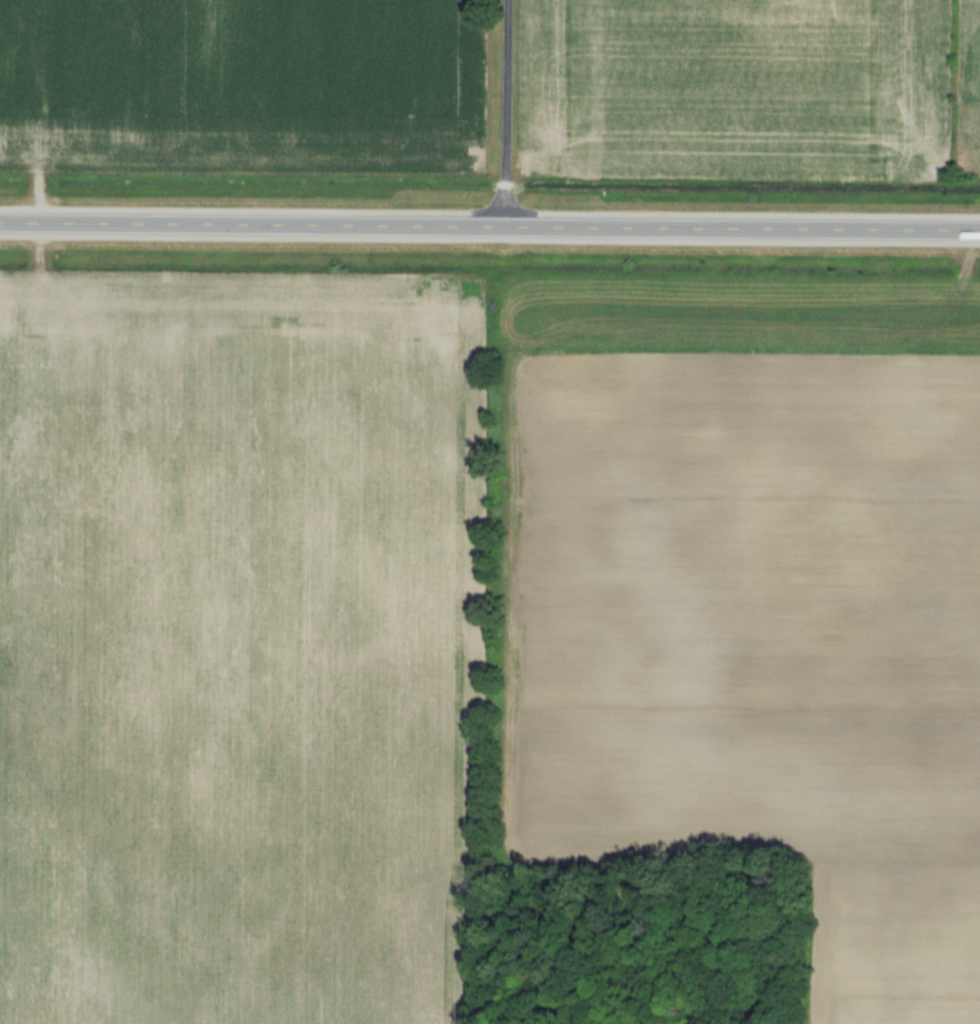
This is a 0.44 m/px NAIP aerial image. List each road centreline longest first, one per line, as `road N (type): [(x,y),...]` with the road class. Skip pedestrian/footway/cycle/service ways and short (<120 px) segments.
road 1 (secondary): [(979,227),(0,223)]

